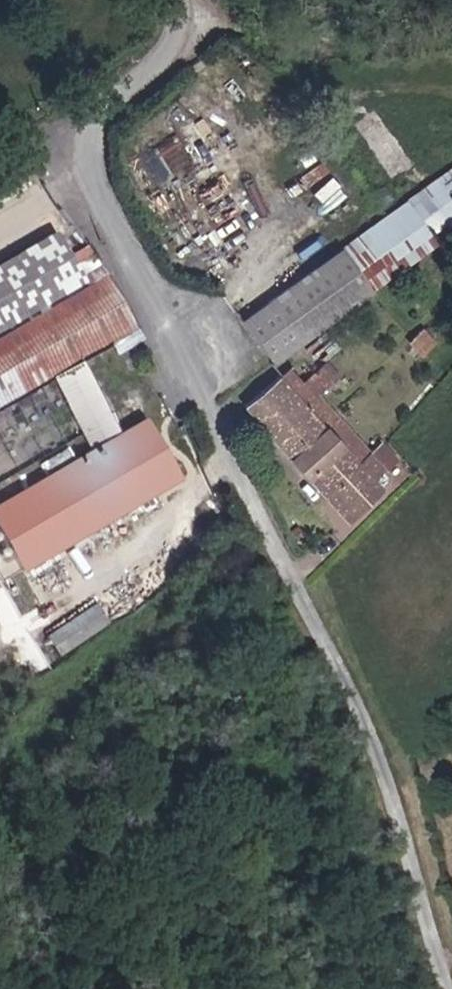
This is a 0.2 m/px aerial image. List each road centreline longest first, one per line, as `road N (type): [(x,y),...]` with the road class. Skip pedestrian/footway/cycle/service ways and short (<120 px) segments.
road 1 (unclassified): [(169,0),(181,13),(78,159),(190,402),(368,705),(446,988)]

